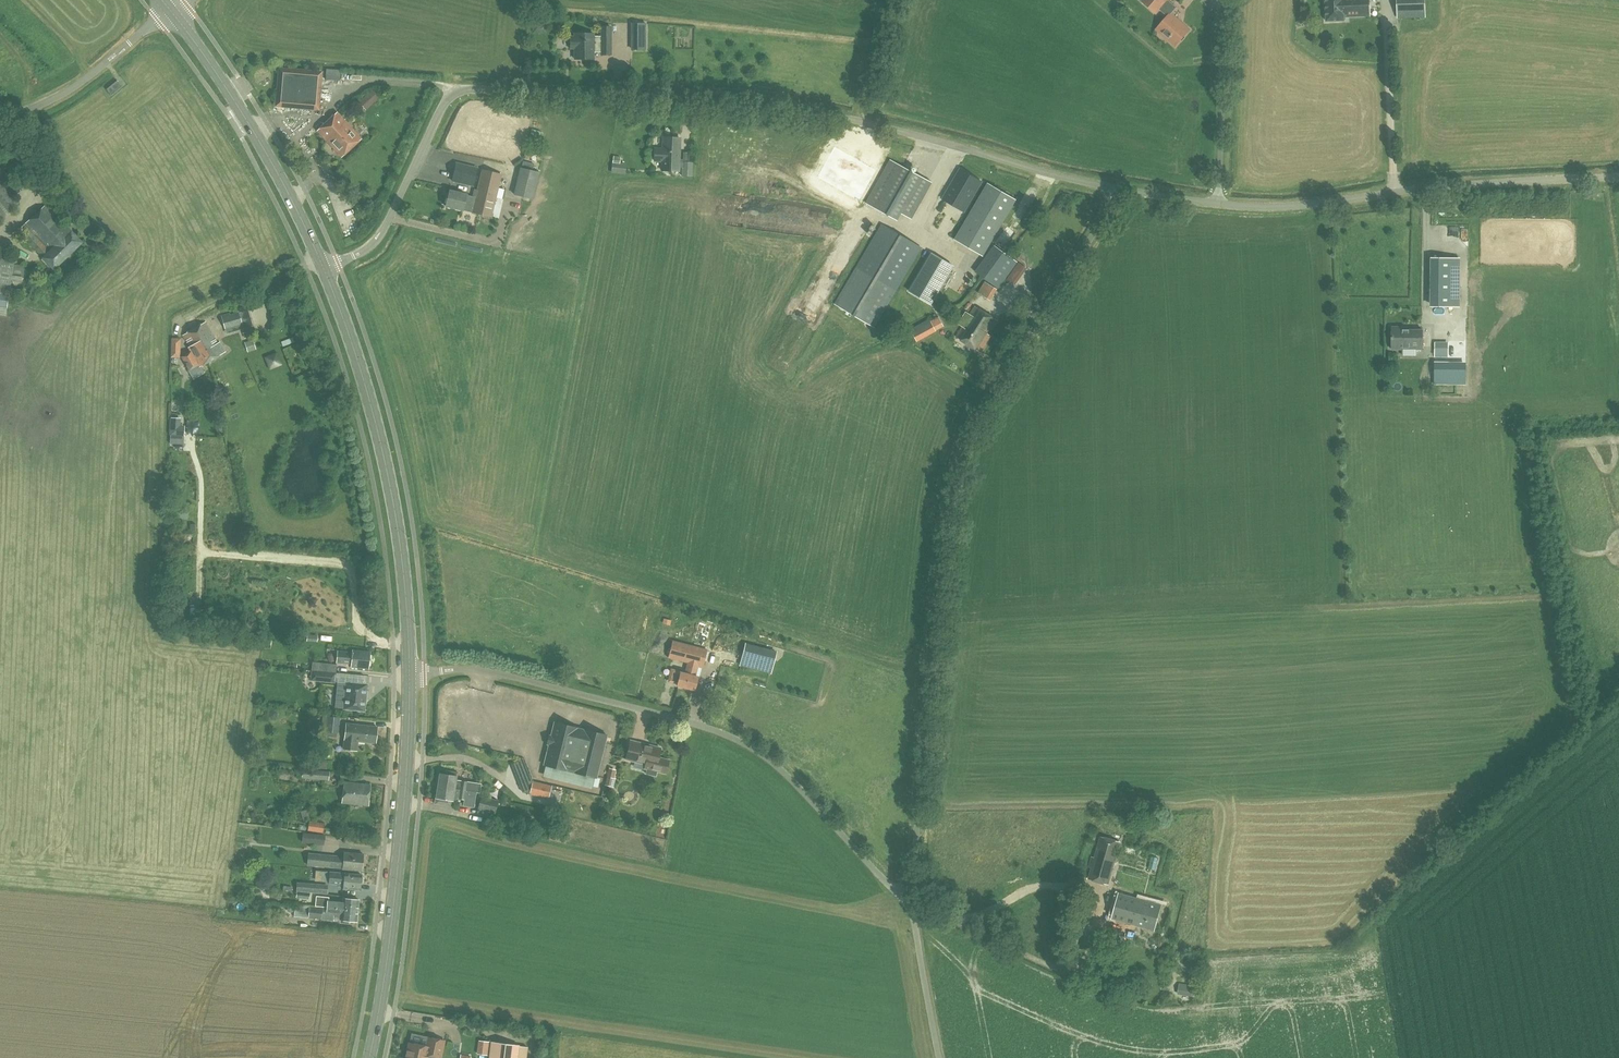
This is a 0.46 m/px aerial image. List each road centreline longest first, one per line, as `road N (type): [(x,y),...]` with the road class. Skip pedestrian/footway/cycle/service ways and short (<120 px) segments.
road 1 (unclassified): [(323,269),(369,250),(446,101),(479,90),(796,108),(1136,192)]
road 2 (unclassified): [(914,904),(956,510),(968,465),(1136,192)]
road 3 (unclassified): [(914,904),(787,776),(714,729),(504,676),(410,677)]
road 4 (unclassified): [(1136,192),(1273,207),(1439,187),(1618,178)]
road 5 (secondary): [(410,677),(389,484),(323,269)]
road 6 (secondary): [(370,1057),(403,825),(410,677)]
road 7 (secondary): [(323,269),(251,127),(170,10)]
road 8 (unclassified): [(0,121),(54,100),(170,10)]
road 9 (unclassified): [(938,1057),(914,904)]

